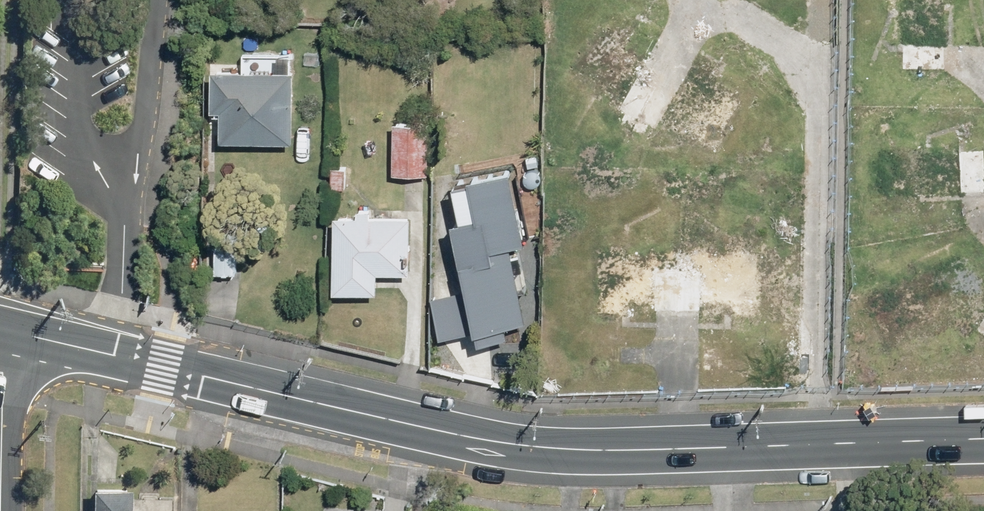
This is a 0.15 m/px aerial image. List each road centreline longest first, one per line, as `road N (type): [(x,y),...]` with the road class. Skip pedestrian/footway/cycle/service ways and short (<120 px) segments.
road 1 (secondary): [(4,326),(534,449),(983,439)]
road 2 (residential): [(4,326),(1,510)]

